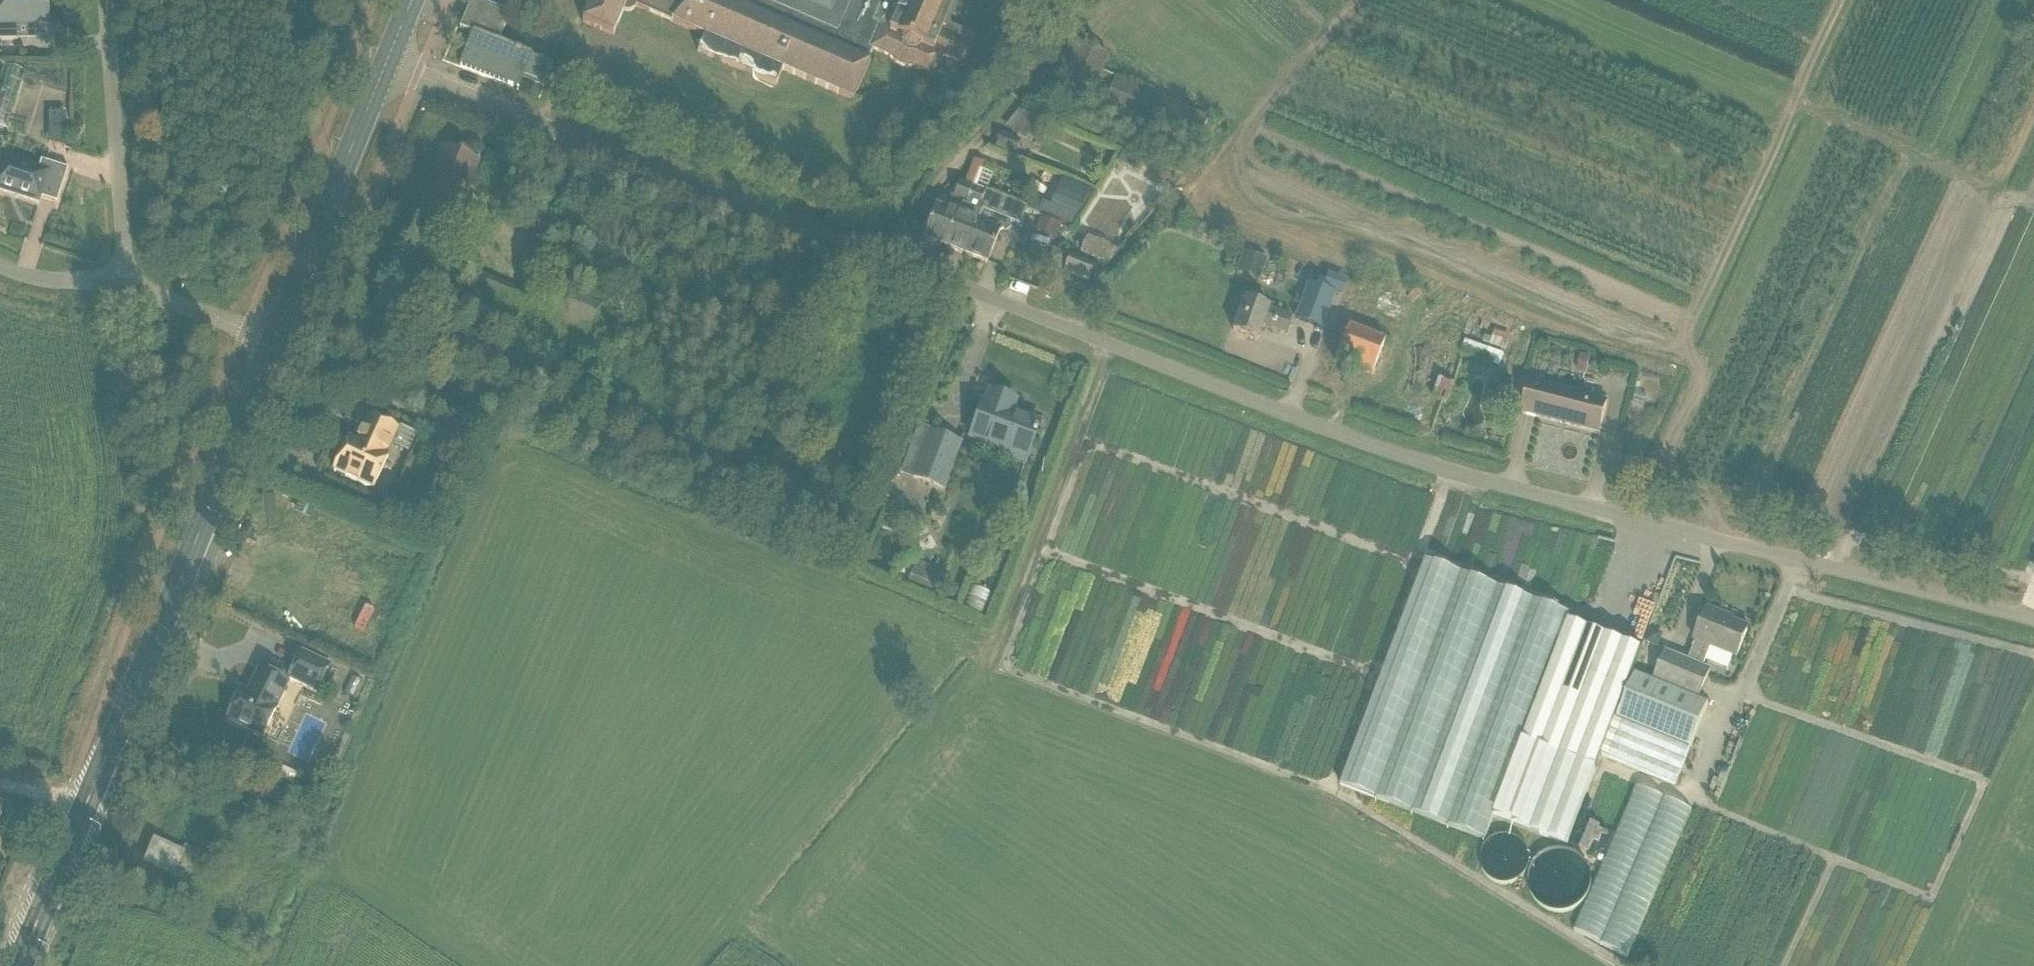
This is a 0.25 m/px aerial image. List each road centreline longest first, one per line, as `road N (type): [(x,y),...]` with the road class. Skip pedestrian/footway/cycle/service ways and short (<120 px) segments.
road 1 (unclassified): [(2033,616),(1415,458),(386,63)]
road 2 (primary): [(91,790),(273,339)]
road 3 (primary): [(273,339),(386,63)]
road 4 (unclassified): [(125,283),(103,0)]
road 5 (primary): [(91,790),(18,965)]
road 6 (unclassified): [(273,339),(125,283)]
road 7 (unclassified): [(125,283),(25,274),(0,263)]

